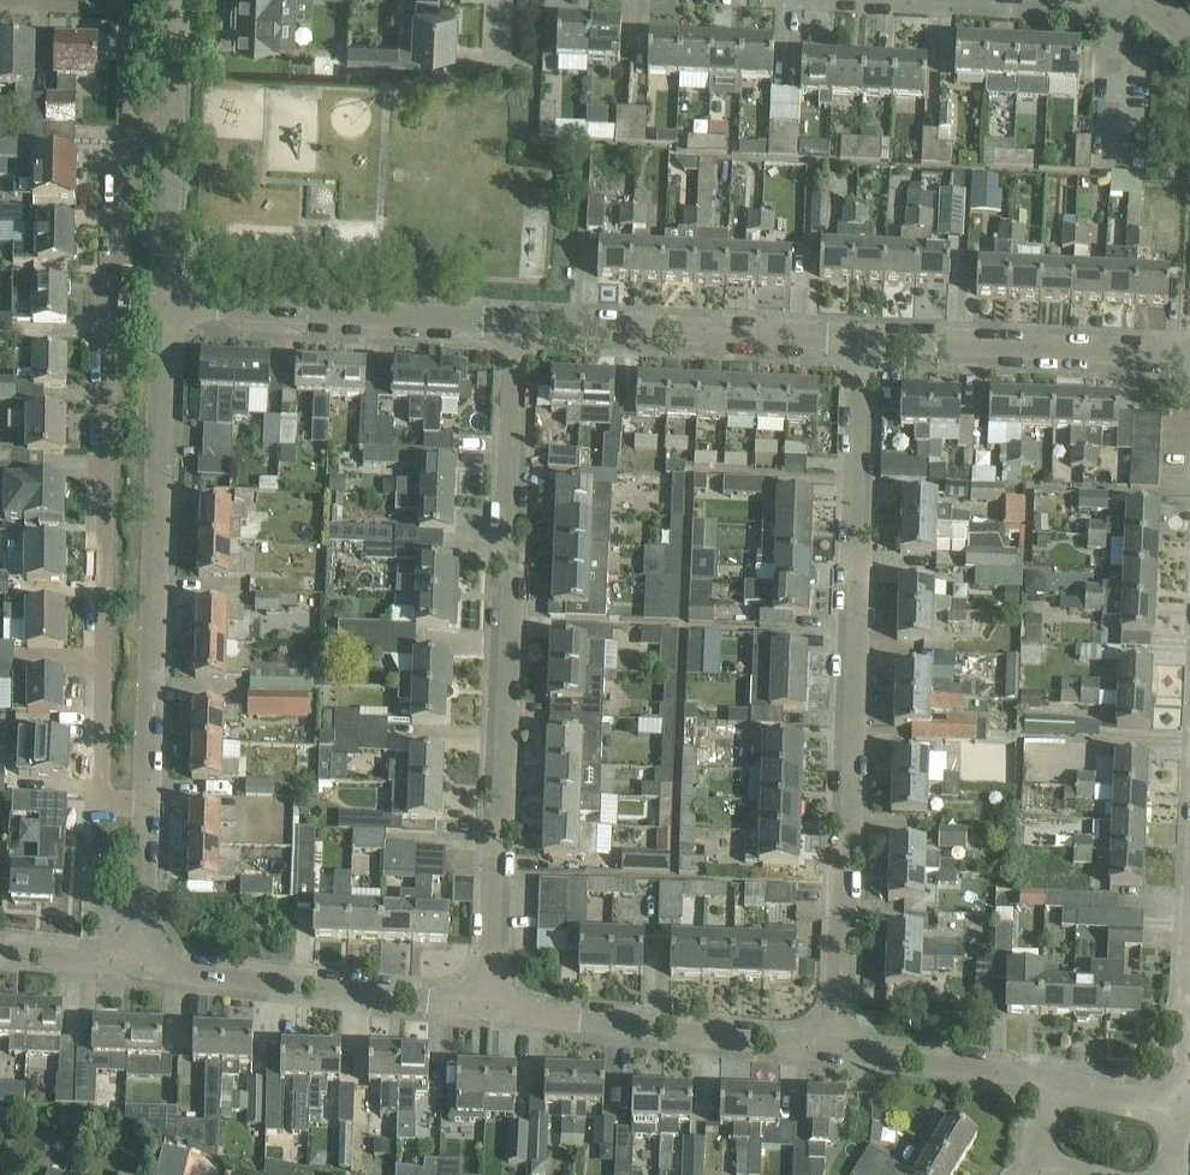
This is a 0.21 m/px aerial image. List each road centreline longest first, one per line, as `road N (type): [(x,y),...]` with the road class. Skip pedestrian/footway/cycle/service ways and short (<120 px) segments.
road 1 (residential): [(839,1050),(861,337)]
road 2 (residential): [(488,1007),(516,320)]
road 3 (residential): [(142,965),(165,303)]
road 4 (residential): [(839,1050),(488,1007)]
road 5 (residential): [(516,320),(165,303)]
road 6 (residential): [(488,1007),(142,965)]
road 7 (residential): [(861,337),(516,320)]
road 8 (residential): [(1189,353),(861,337)]
road 9 (residential): [(165,303),(174,0)]
road 10 (residential): [(1124,0),(1114,10),(869,0)]
road 11 (residential): [(1054,1080),(839,1050)]
road 12 (residential): [(142,965),(0,948)]
road 13 (residential): [(1183,1112),(1054,1080)]

